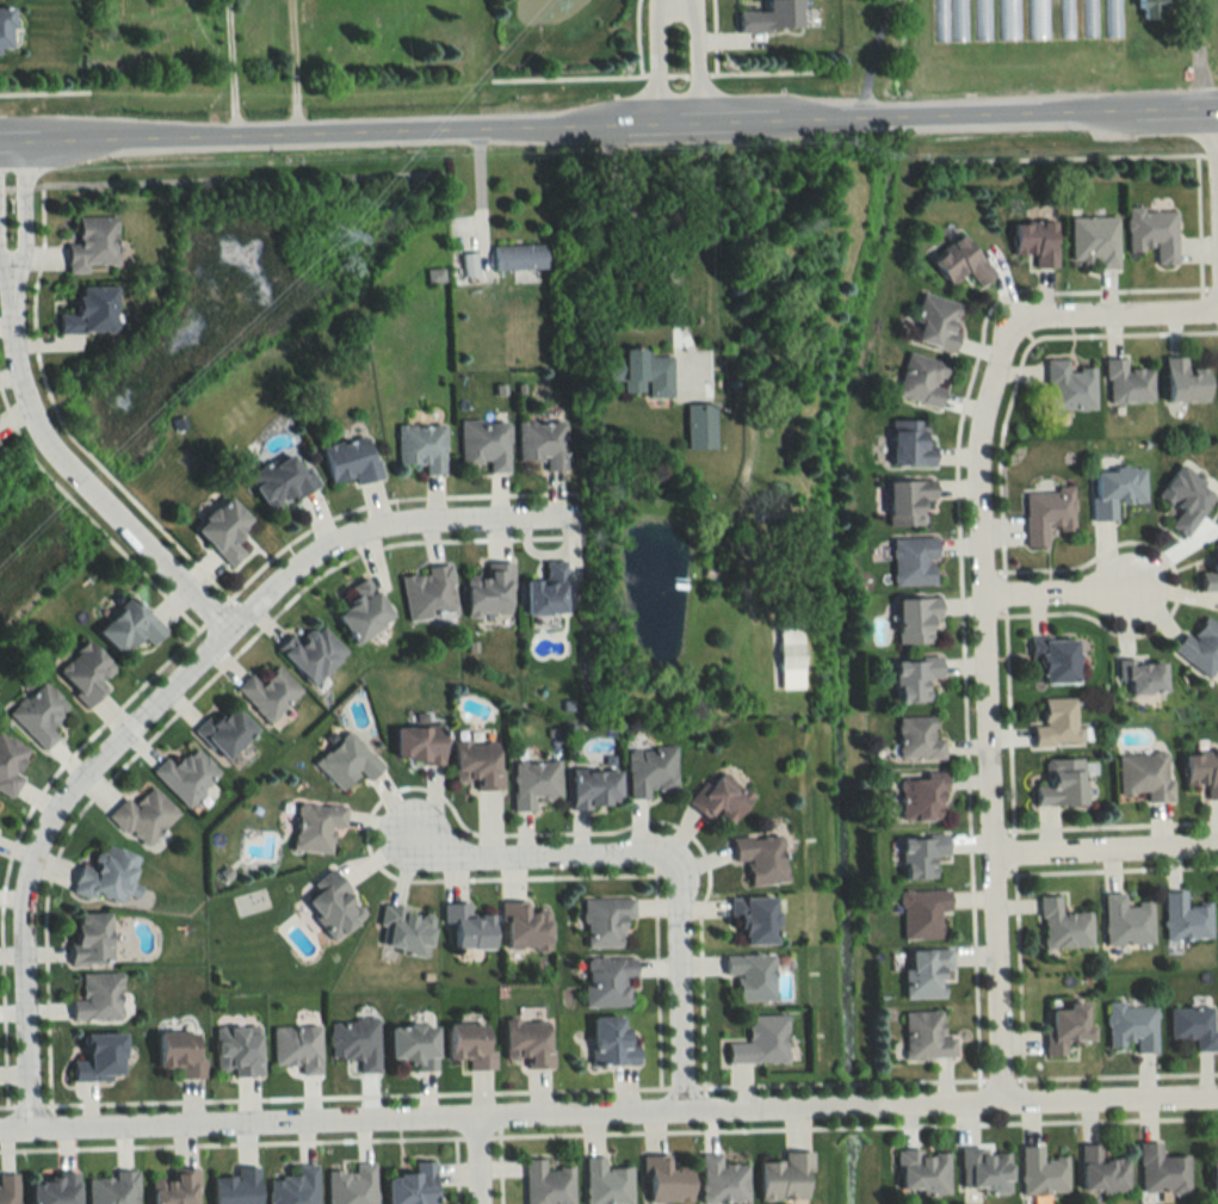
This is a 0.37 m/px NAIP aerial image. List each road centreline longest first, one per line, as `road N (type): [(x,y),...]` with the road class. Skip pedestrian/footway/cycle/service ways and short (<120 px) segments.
road 1 (tertiary): [(0,148),(1217,107)]
road 2 (residential): [(1217,1103),(0,1125)]
road 3 (residential): [(570,514),(365,519),(315,549),(222,629),(51,805),(29,857),(21,921),(26,1124)]
road 4 (residential): [(996,1106),(969,455),(1006,340),(1057,319)]
road 5 (residential): [(10,273),(19,389),(33,428),(222,629)]
road 6 (residential): [(664,857),(623,850),(452,856),(395,832)]
road 7 (residential): [(682,1112),(682,873),(664,857)]
road 8 (residential): [(985,859),(1217,849)]
road 9 (residential): [(1208,107),(1217,311)]
road 10 (residential): [(1057,319),(1217,311)]
road 11 (residential): [(977,600),(1125,589)]
road 12 (residential): [(10,273),(23,241),(23,147)]
road 13 (residential): [(658,0),(655,124)]
road 14 (residential): [(698,122),(687,0)]

